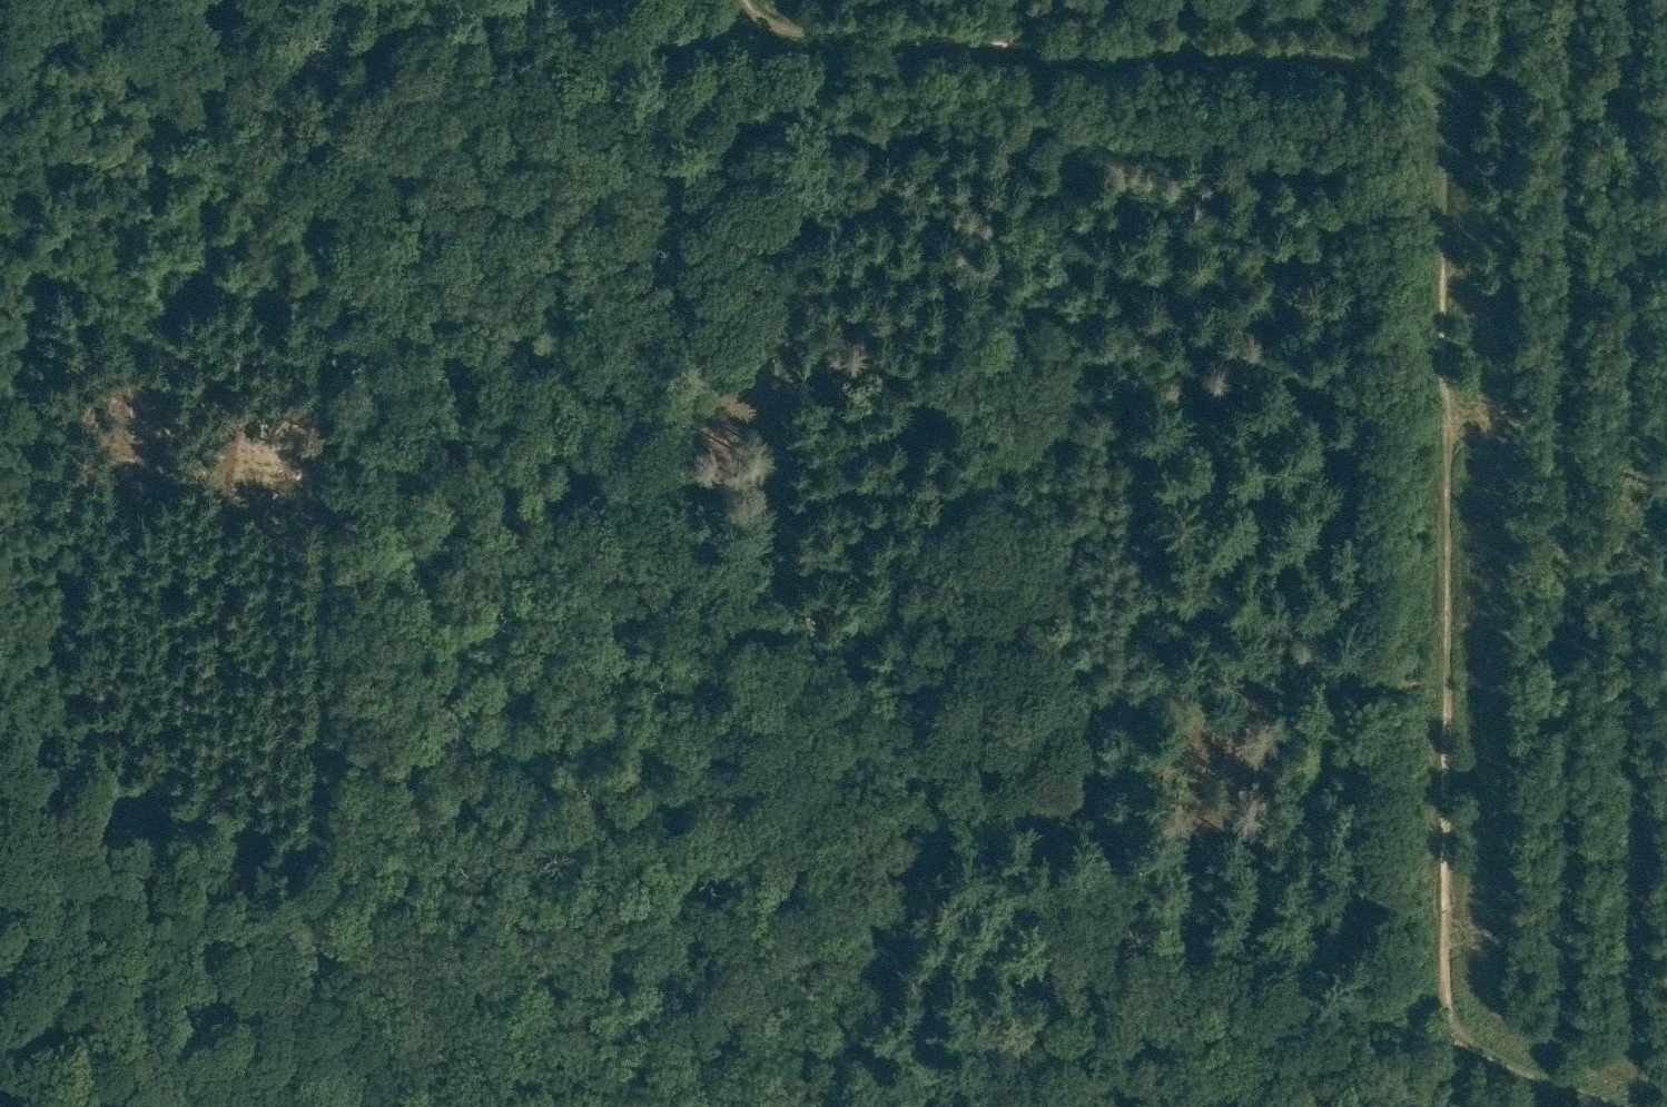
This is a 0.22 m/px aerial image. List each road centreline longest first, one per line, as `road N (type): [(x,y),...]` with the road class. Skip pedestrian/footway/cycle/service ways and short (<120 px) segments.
road 1 (track): [(1447,1044),(1440,113),(1422,90),(1391,71),(1316,52),(1124,52),(806,32),(773,25),(745,0)]
road 2 (track): [(1447,1044),(1606,1106)]

